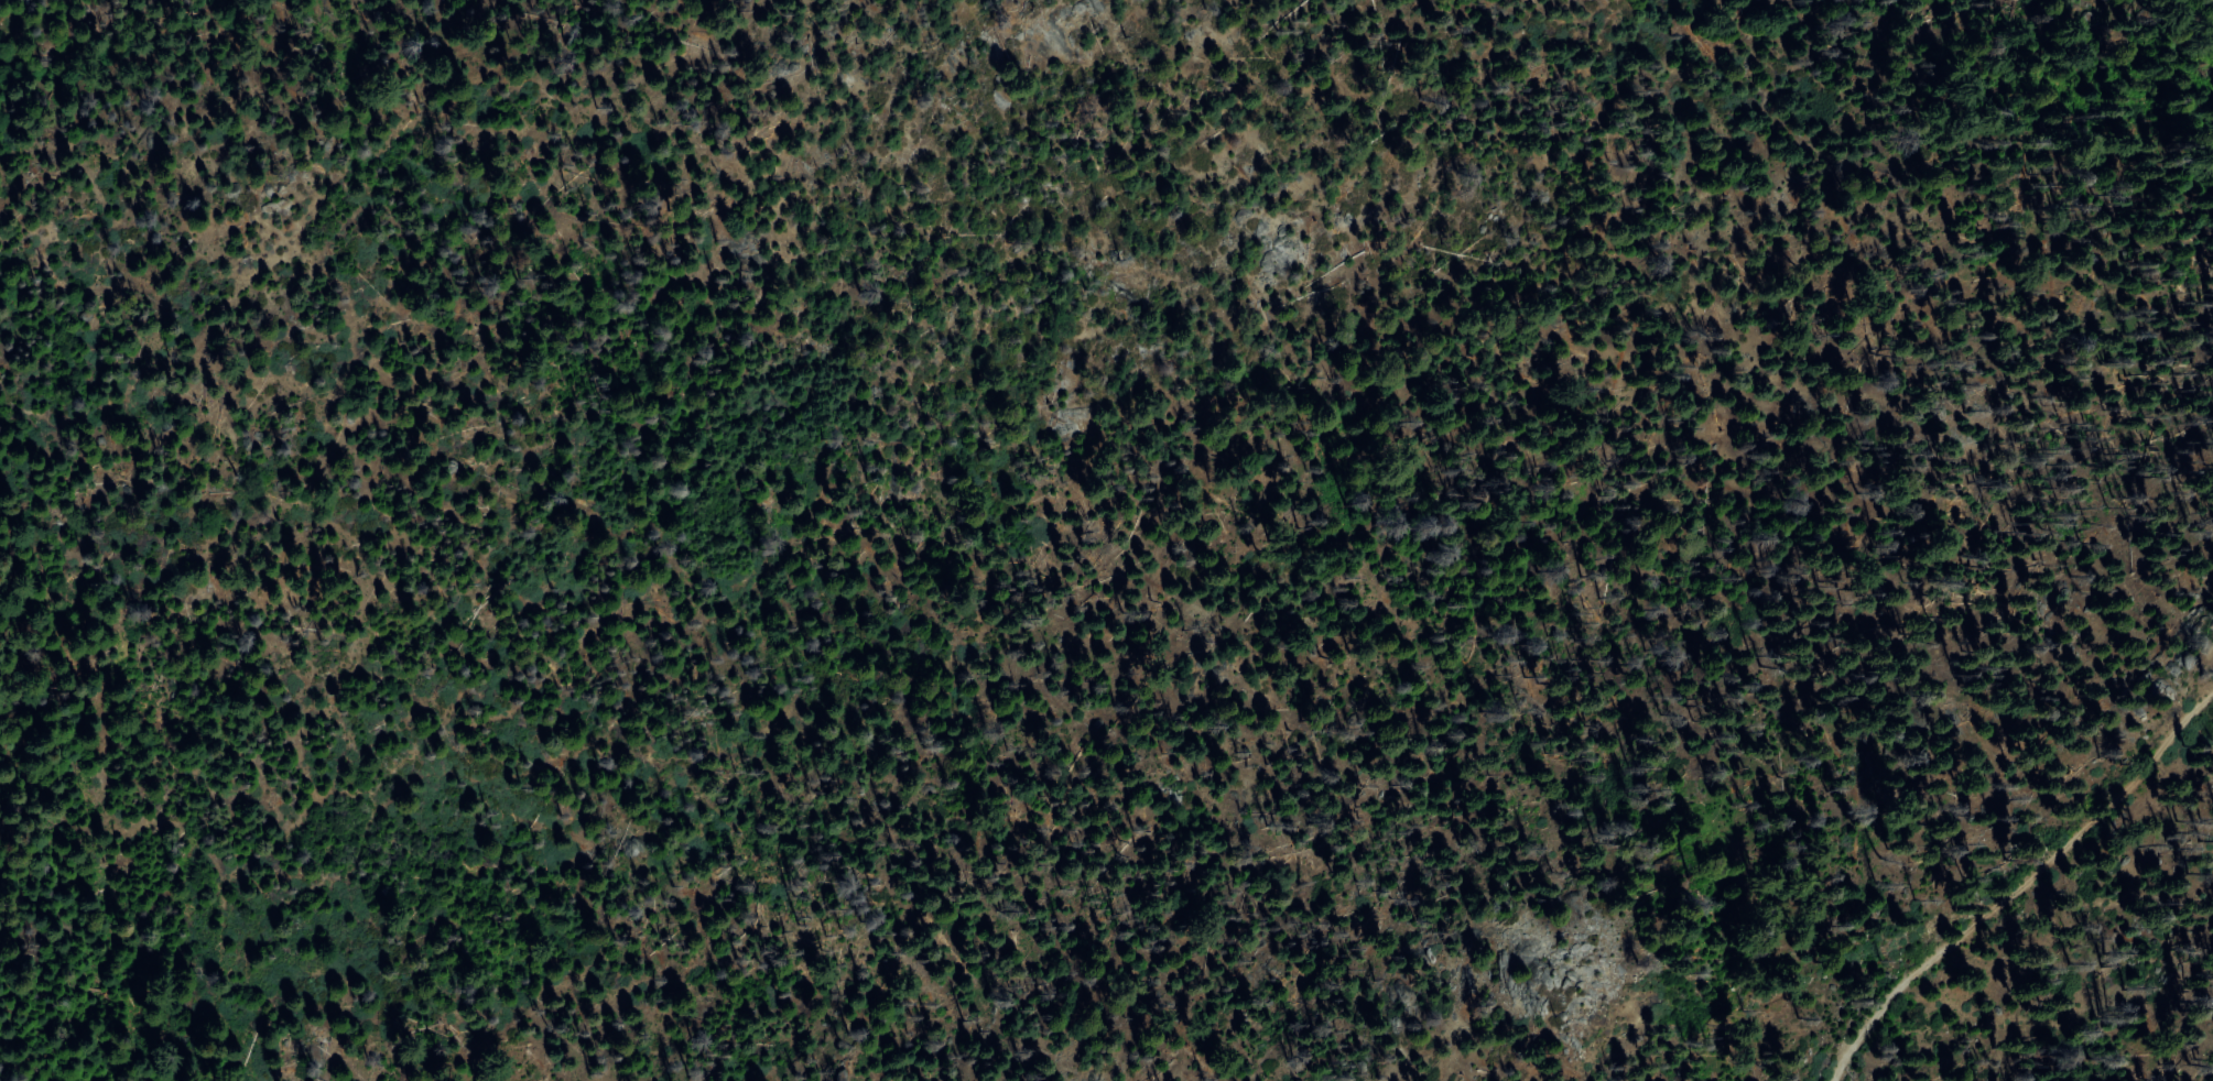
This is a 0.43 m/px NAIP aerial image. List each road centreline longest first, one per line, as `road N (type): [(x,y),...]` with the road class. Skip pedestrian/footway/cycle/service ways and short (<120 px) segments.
road 1 (track): [(1841,1080),(1922,968),(2136,784),(2212,701)]

